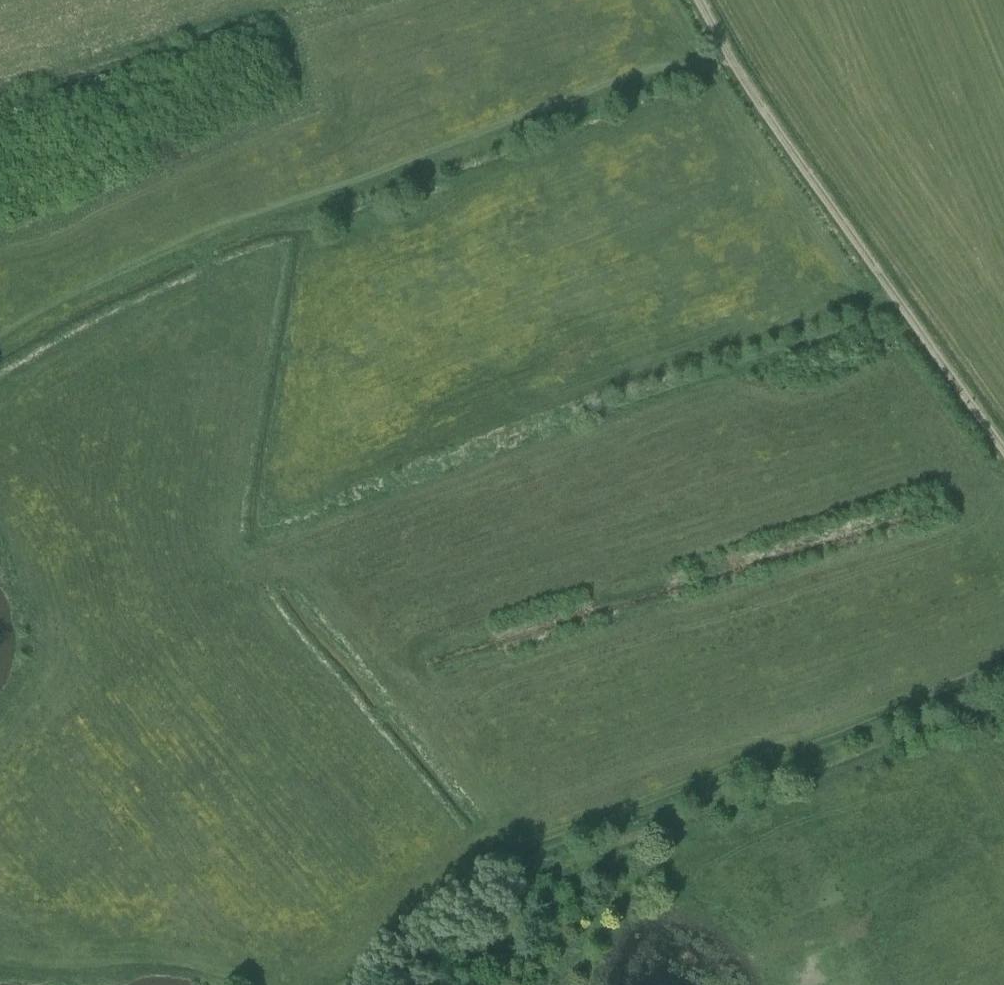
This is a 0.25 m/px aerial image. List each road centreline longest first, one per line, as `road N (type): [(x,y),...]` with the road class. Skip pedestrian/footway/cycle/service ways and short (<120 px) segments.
road 1 (track): [(733,59),(1003,466)]

